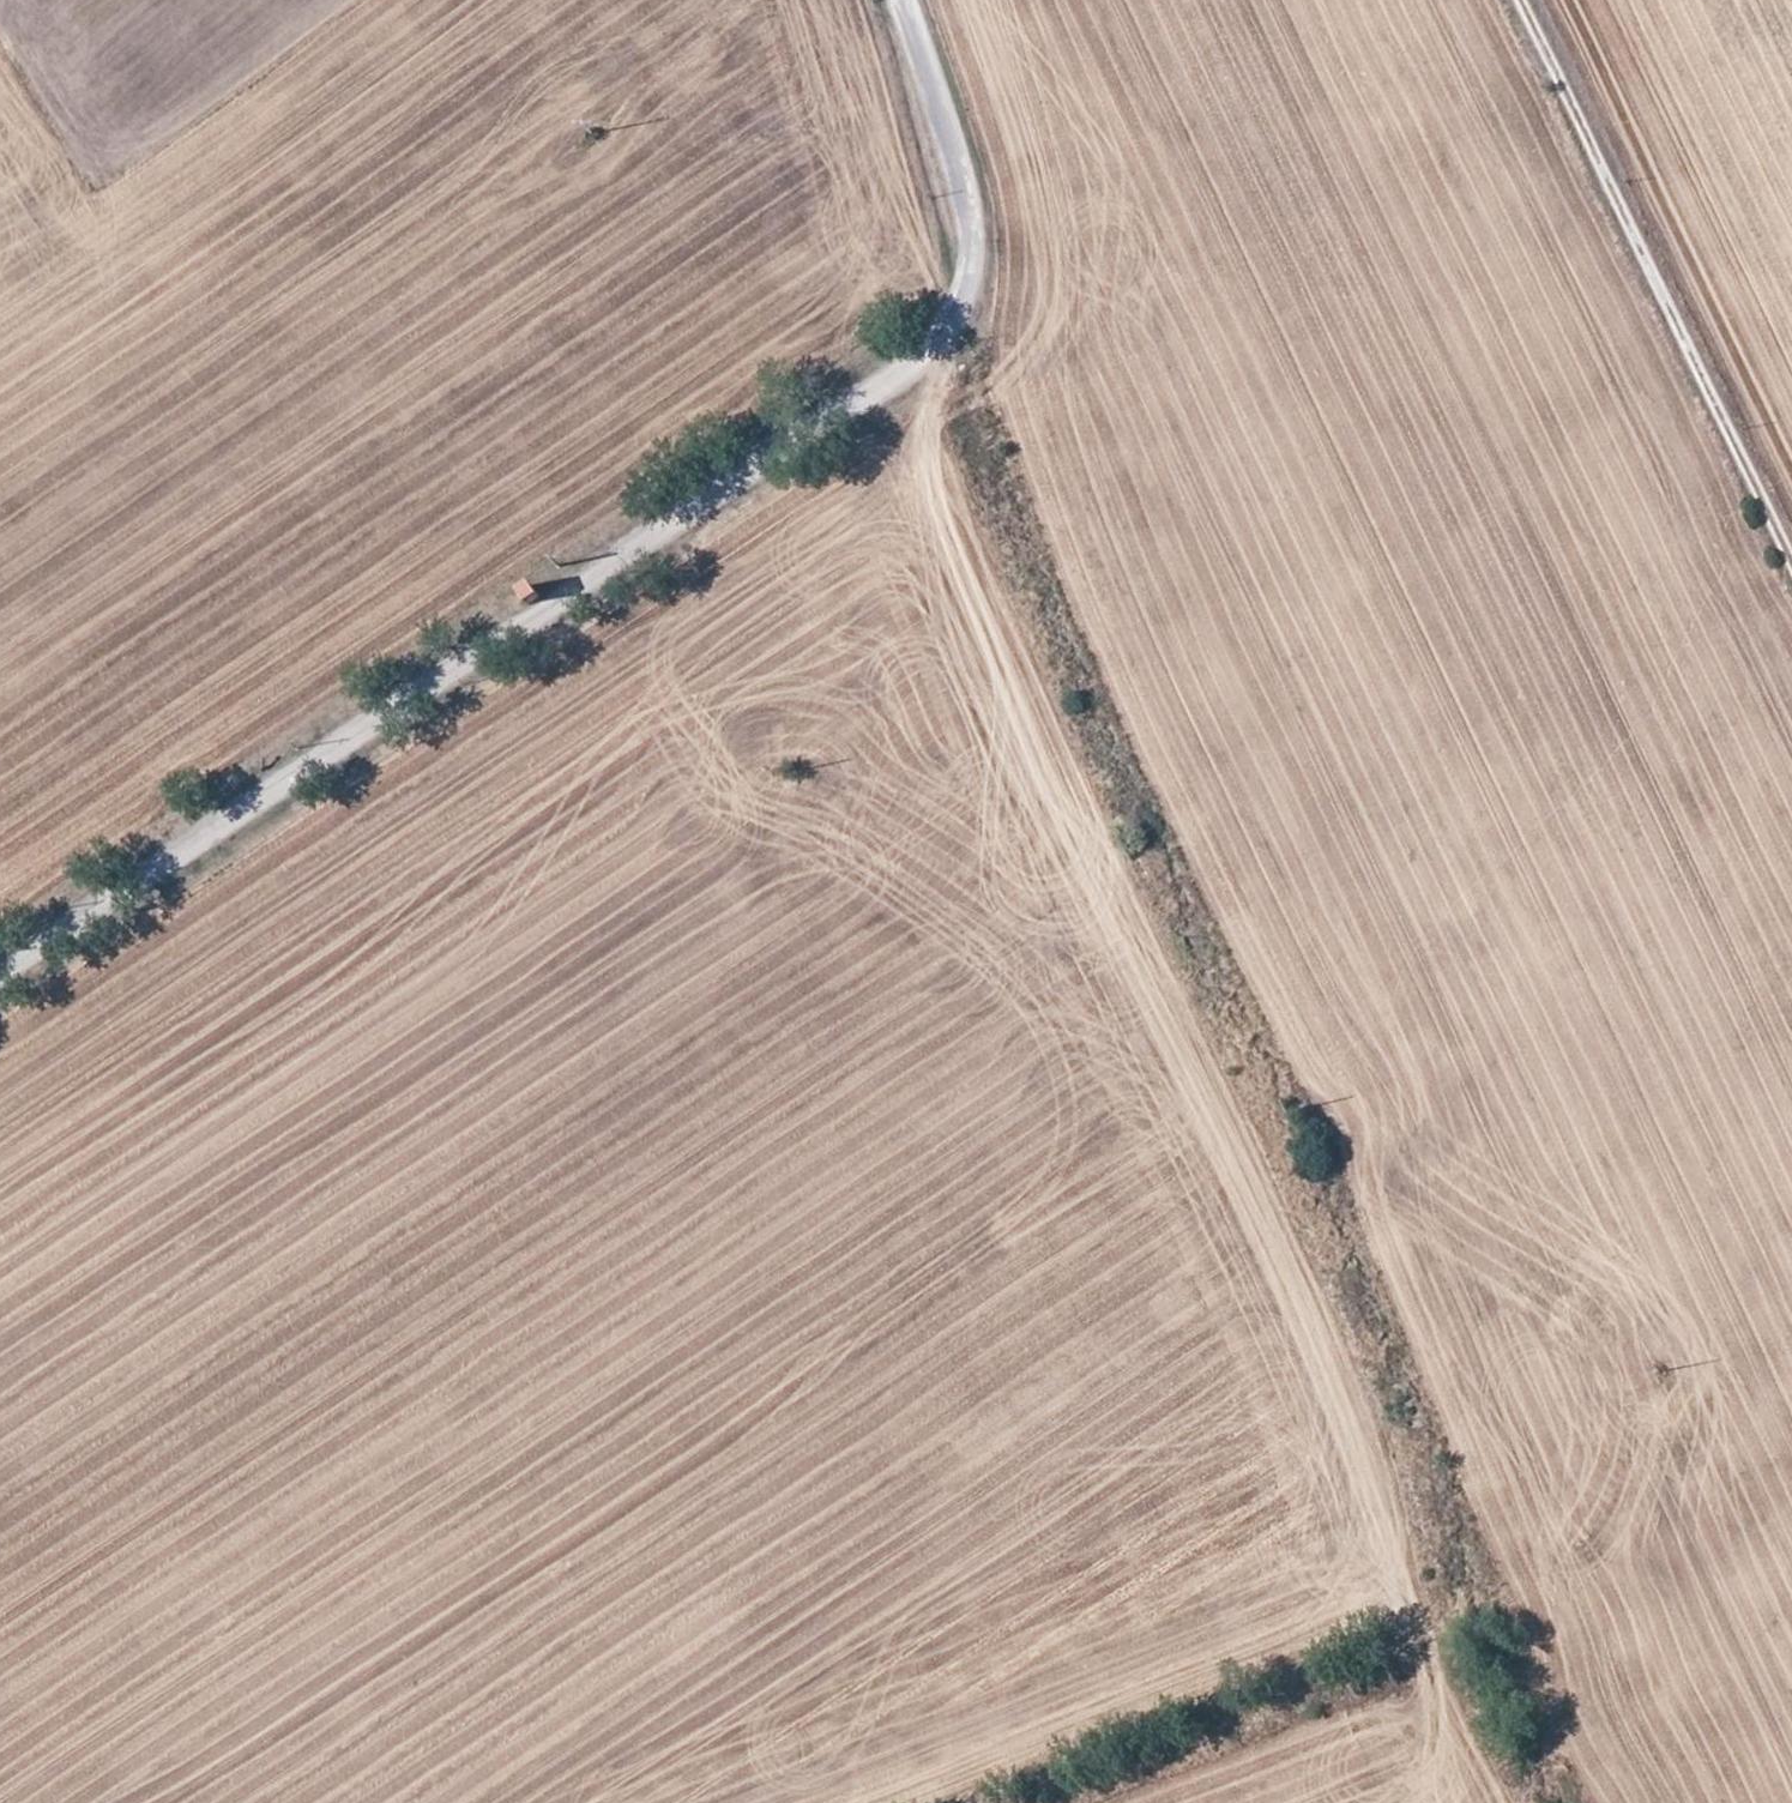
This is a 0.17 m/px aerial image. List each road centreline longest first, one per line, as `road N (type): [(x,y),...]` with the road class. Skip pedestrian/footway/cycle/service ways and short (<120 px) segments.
road 1 (unclassified): [(901,0),(961,198),(969,262),(957,333),(348,725),(0,962)]
road 2 (track): [(1486,1622),(1435,1453),(1365,1274),(1204,900),(1124,758),(1034,550),(962,306)]
road 3 (track): [(1521,0),(1791,560)]
road 4 (track): [(1038,1802),(1486,1622)]
road 5 (track): [(1555,1802),(1521,1735),(1486,1622)]

